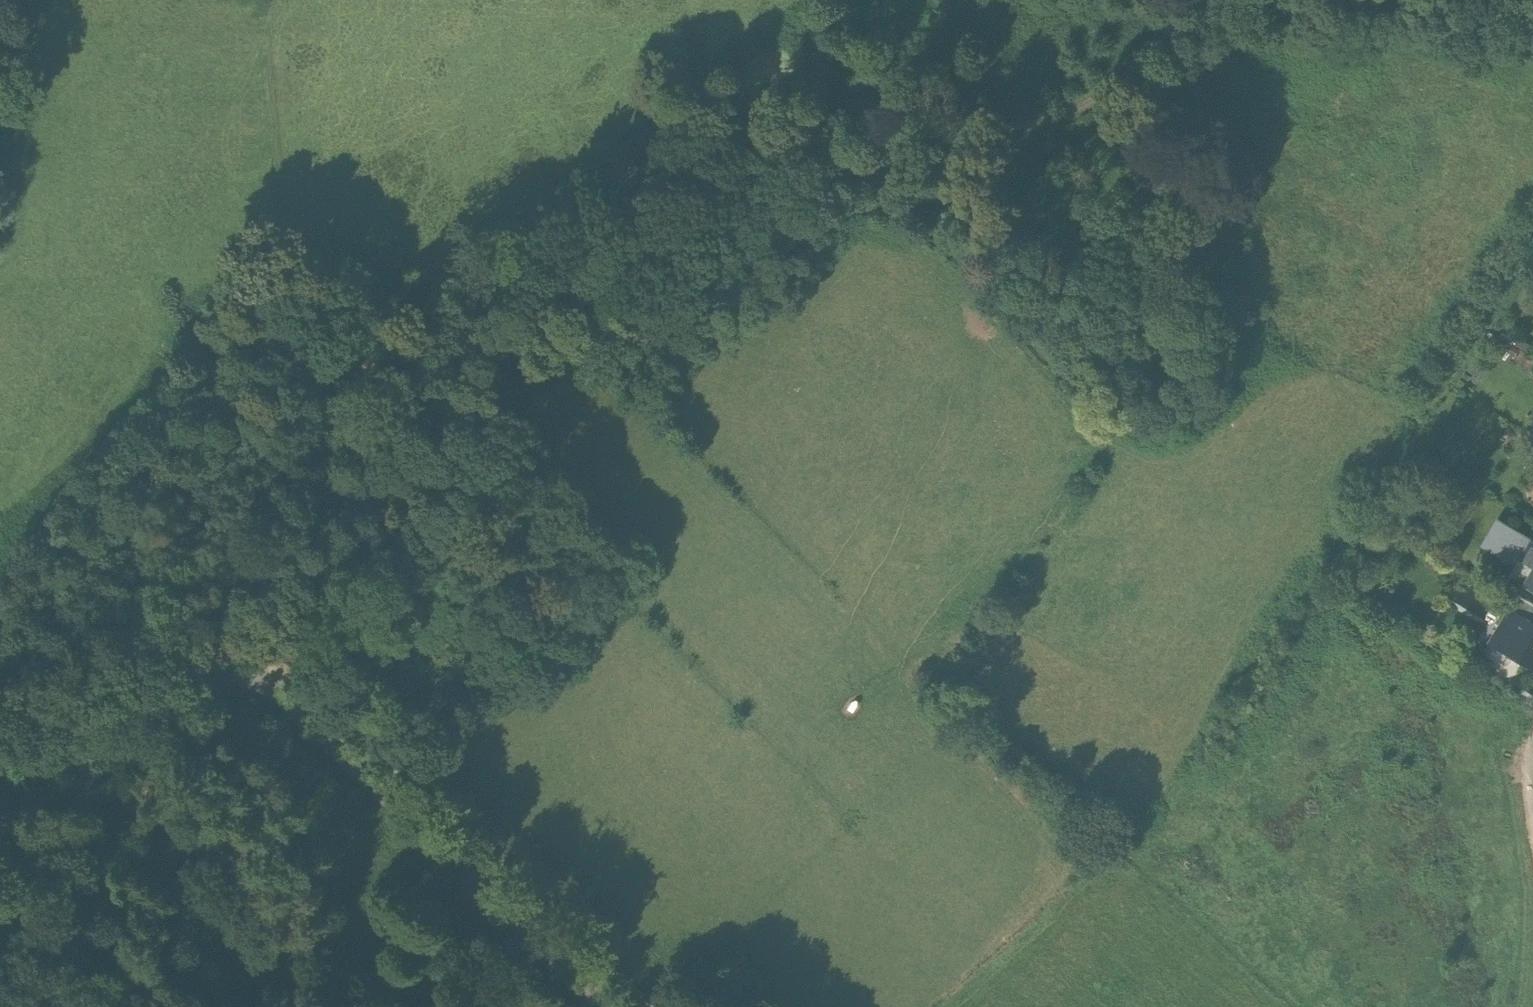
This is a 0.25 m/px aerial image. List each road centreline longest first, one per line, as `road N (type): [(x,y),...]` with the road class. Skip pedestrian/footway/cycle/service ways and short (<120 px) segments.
road 1 (track): [(0,855),(89,850),(137,860),(216,920),(280,1006)]
road 2 (track): [(484,890),(452,924),(451,950),(480,1006)]

